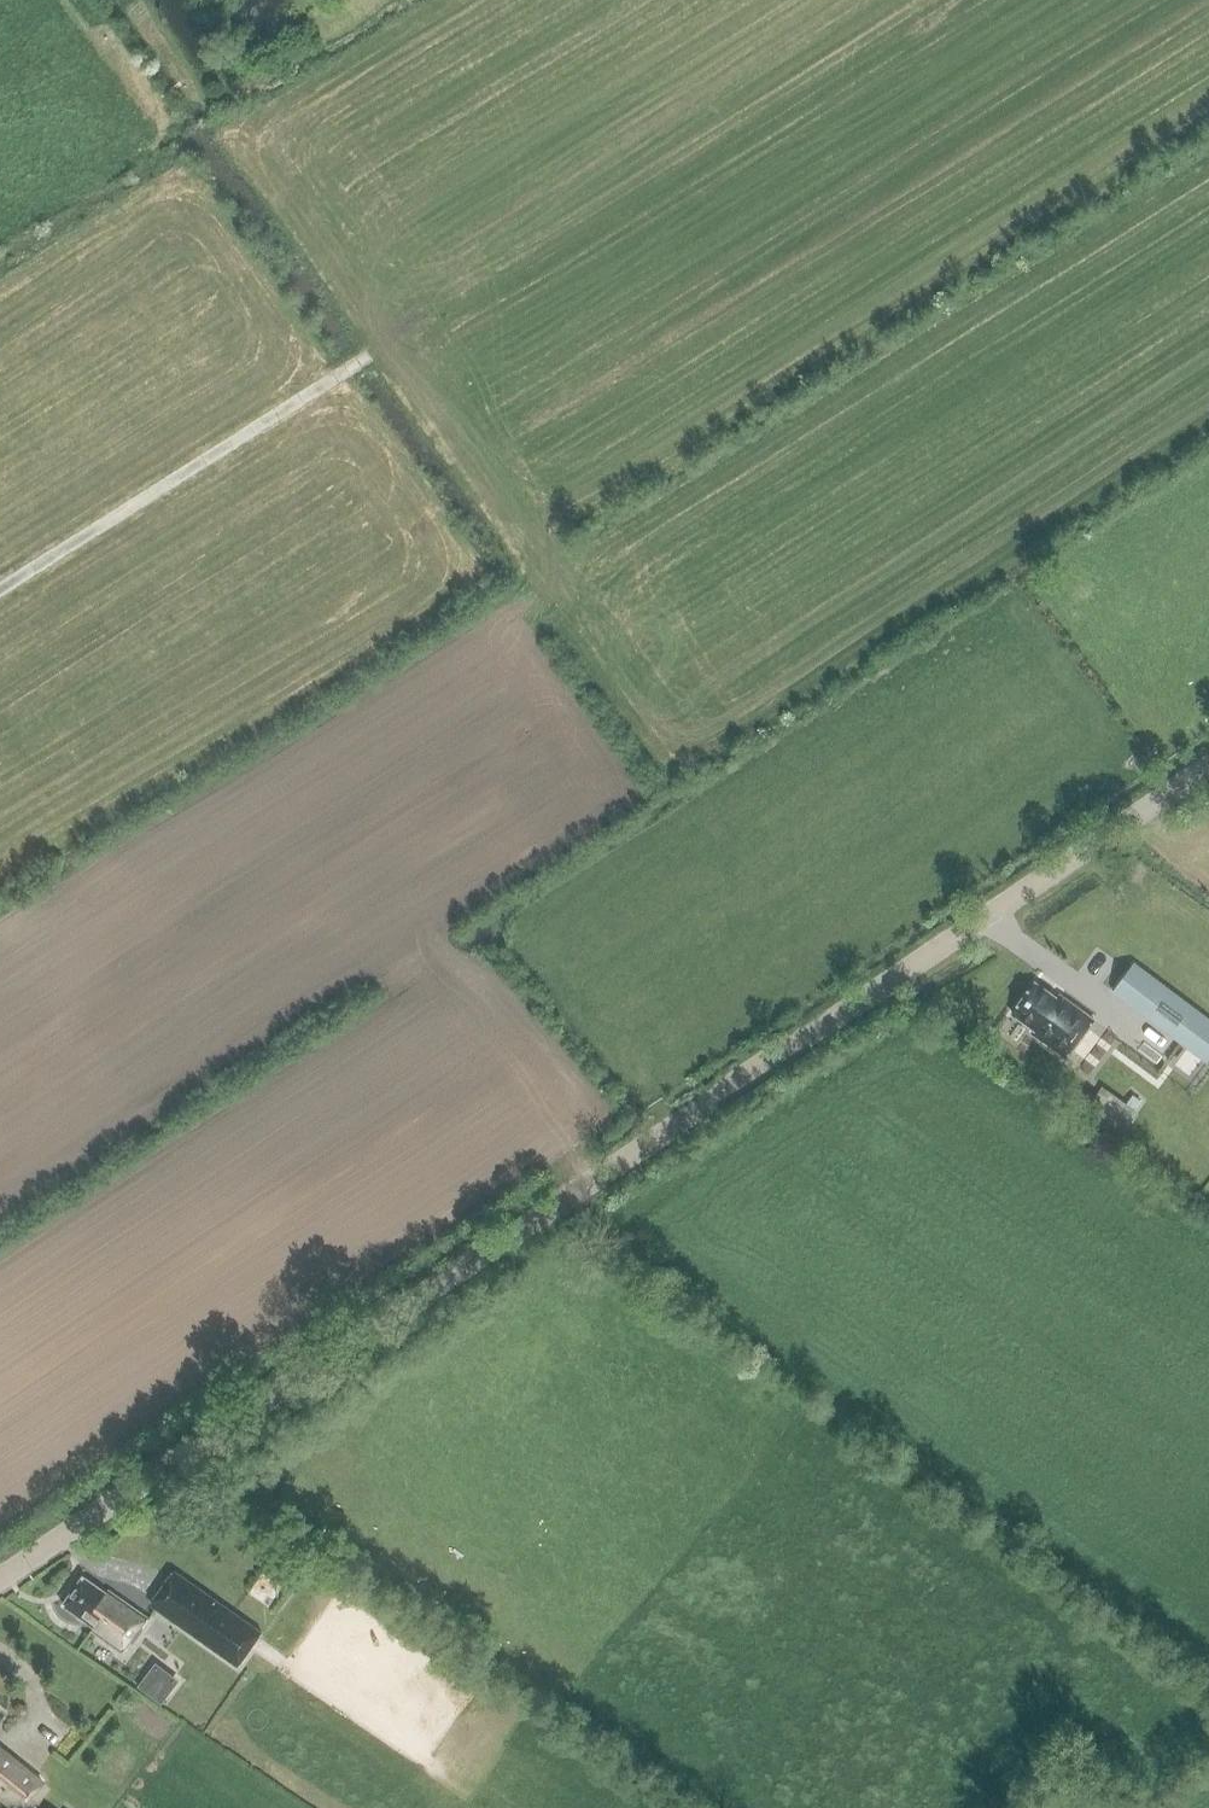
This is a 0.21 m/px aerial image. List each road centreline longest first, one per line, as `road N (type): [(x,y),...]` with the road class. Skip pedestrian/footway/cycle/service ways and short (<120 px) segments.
road 1 (tertiary): [(1208,783),(609,1167),(0,1579)]

